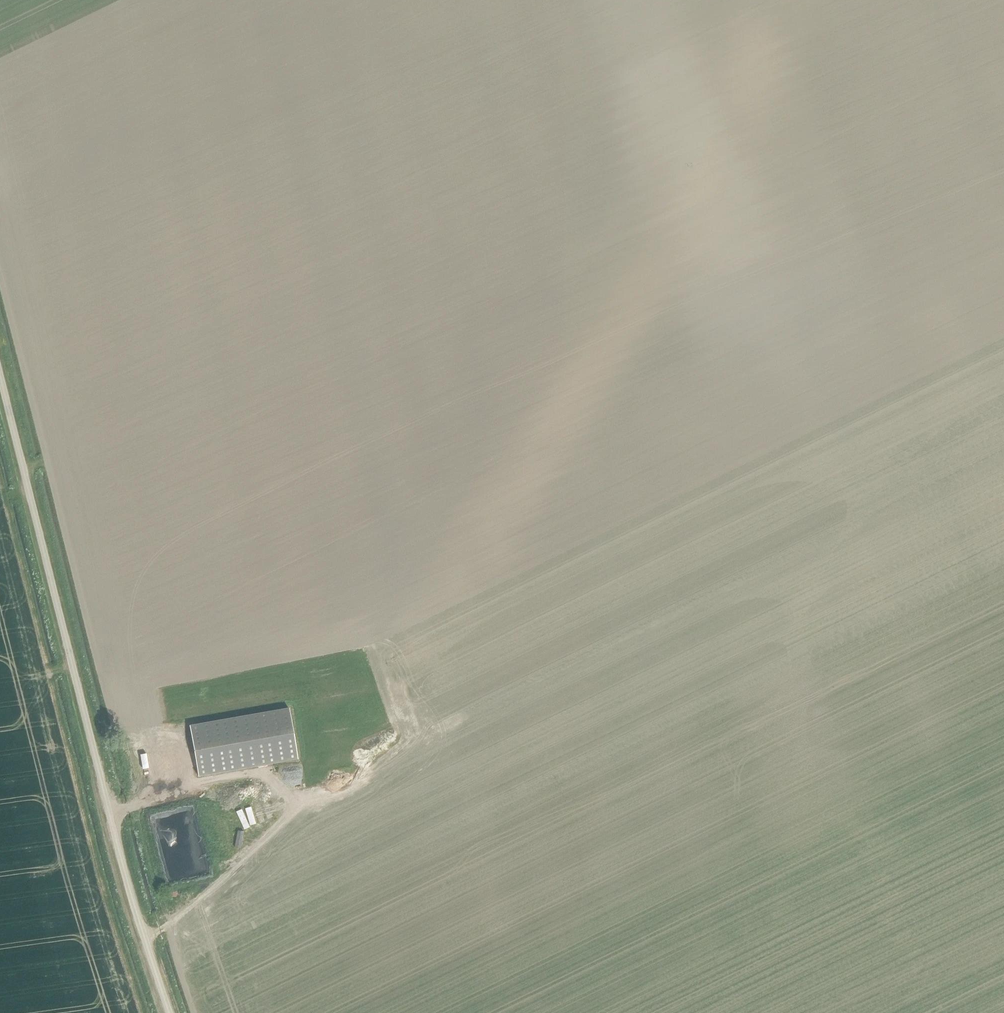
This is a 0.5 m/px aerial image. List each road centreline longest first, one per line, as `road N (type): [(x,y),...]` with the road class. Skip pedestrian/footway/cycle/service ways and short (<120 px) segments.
road 1 (unclassified): [(171,1012),(110,816),(0,374)]

